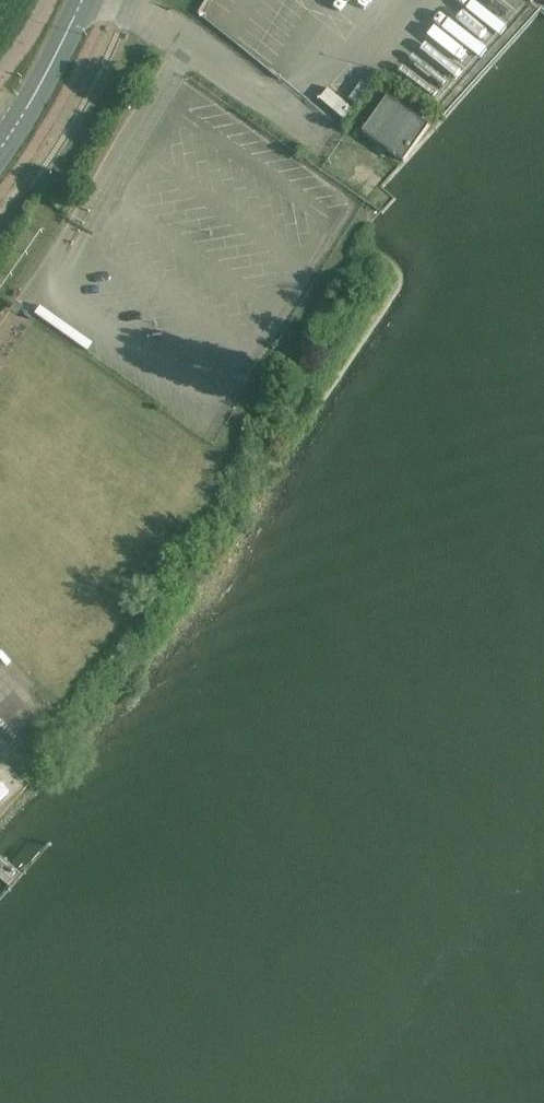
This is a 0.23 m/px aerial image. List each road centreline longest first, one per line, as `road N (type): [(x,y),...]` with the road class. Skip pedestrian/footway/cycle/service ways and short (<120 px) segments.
road 1 (motorway): [(219,0),(365,111),(543,275)]
road 2 (motorway): [(305,0),(543,211)]
road 3 (motorway): [(543,145),(385,0)]
road 4 (secondary): [(0,148),(48,79),(82,0)]

